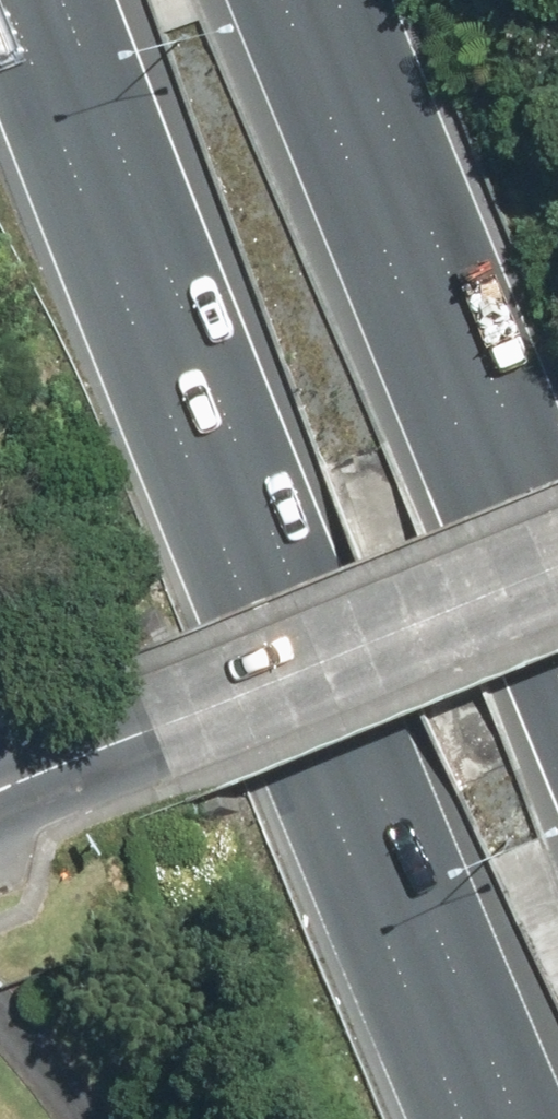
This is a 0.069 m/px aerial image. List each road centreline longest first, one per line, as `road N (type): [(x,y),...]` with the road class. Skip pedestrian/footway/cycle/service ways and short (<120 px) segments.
road 1 (motorway): [(466,1118),(31,0)]
road 2 (motorway): [(293,0),(557,660)]
road 3 (secondary): [(0,792),(557,566)]

